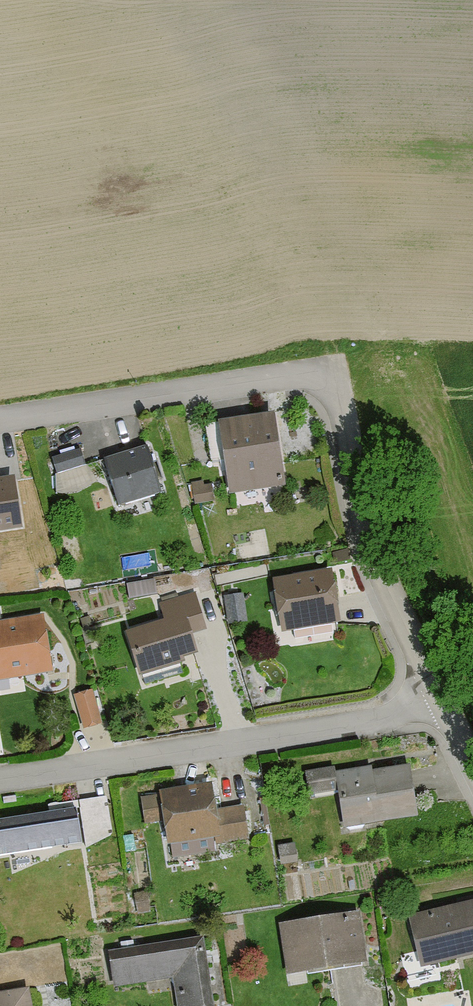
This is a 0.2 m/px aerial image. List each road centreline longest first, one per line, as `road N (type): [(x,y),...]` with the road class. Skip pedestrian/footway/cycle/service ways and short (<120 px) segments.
road 1 (residential): [(437,704),(422,715),(223,750),(0,781)]
road 2 (residential): [(437,704),(362,545),(327,375)]
road 3 (residential): [(0,424),(327,375)]

